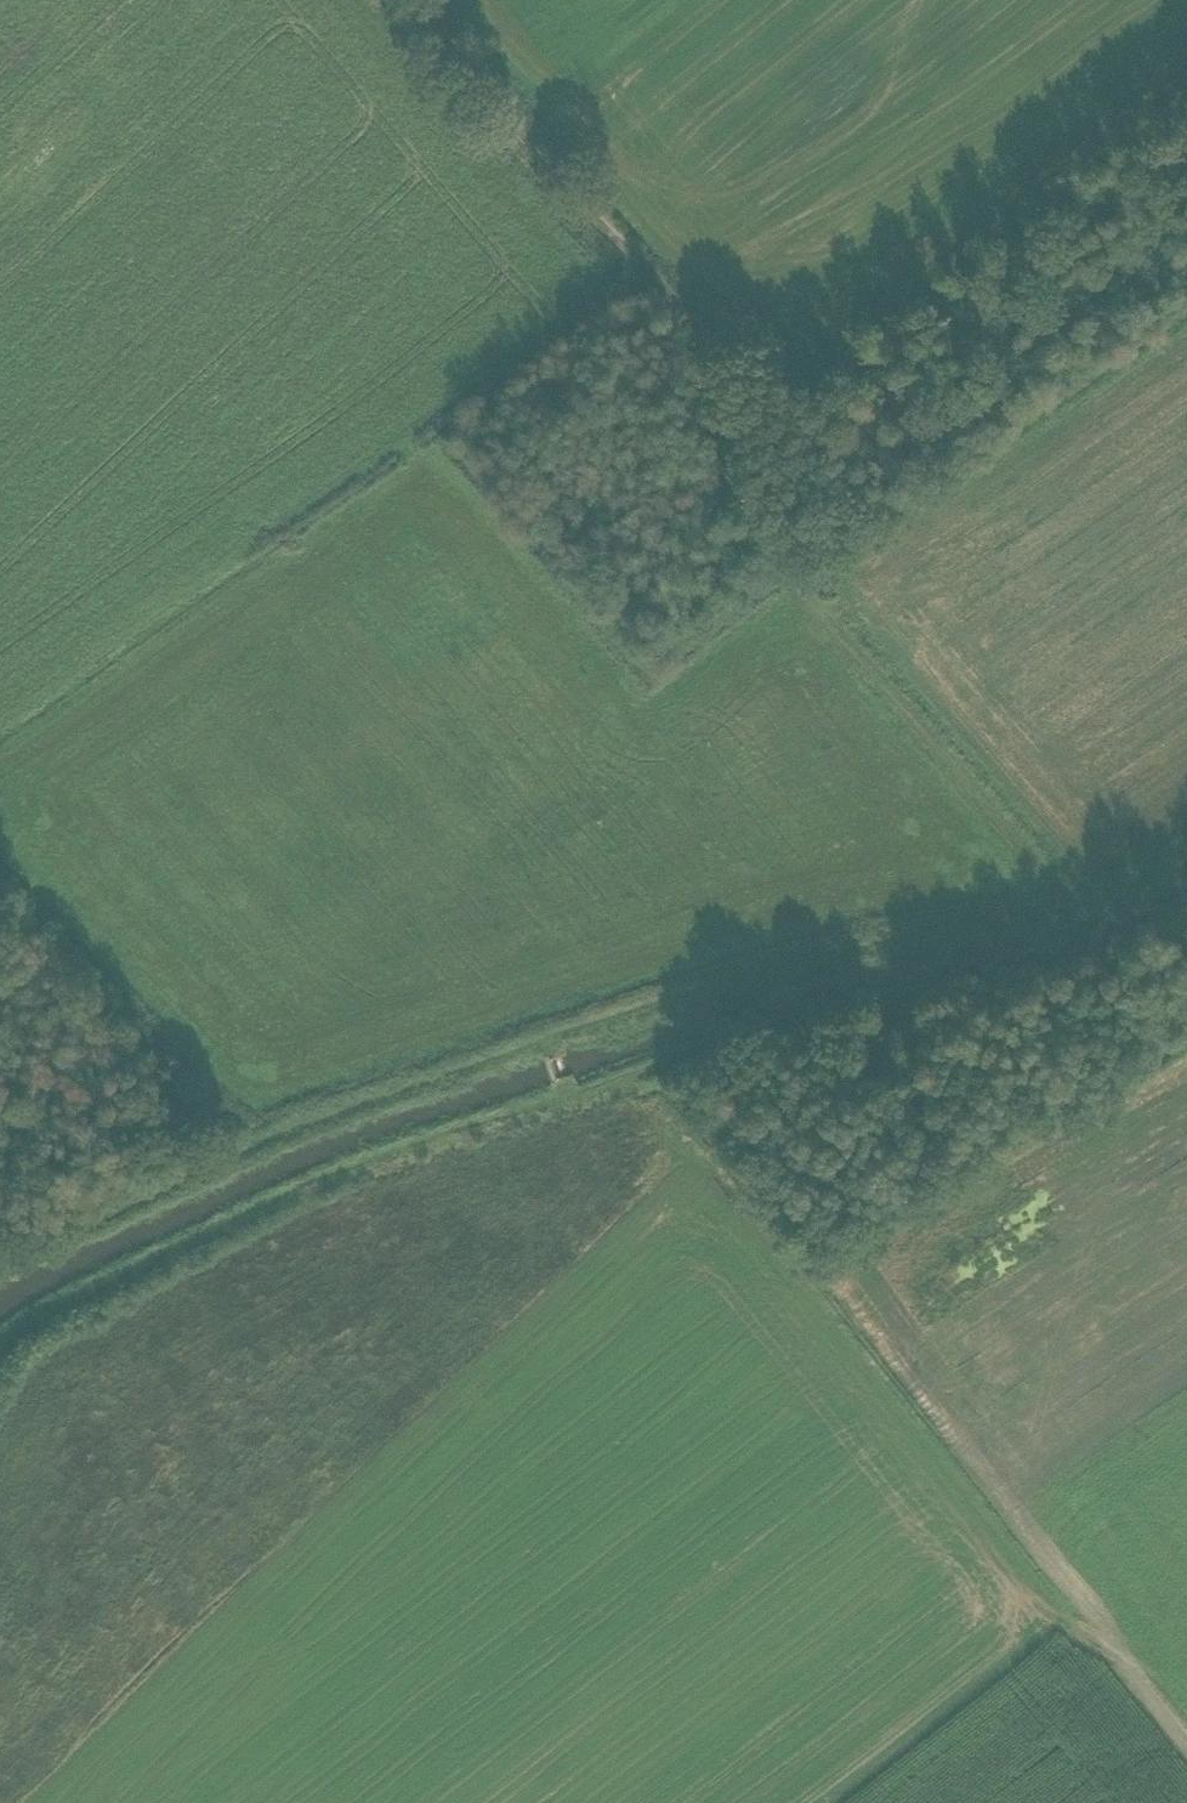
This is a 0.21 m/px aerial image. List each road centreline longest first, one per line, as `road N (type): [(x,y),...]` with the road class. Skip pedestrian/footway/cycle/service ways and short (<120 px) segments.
road 1 (track): [(542,1041),(718,983),(1070,903),(783,563),(717,355),(395,0)]

